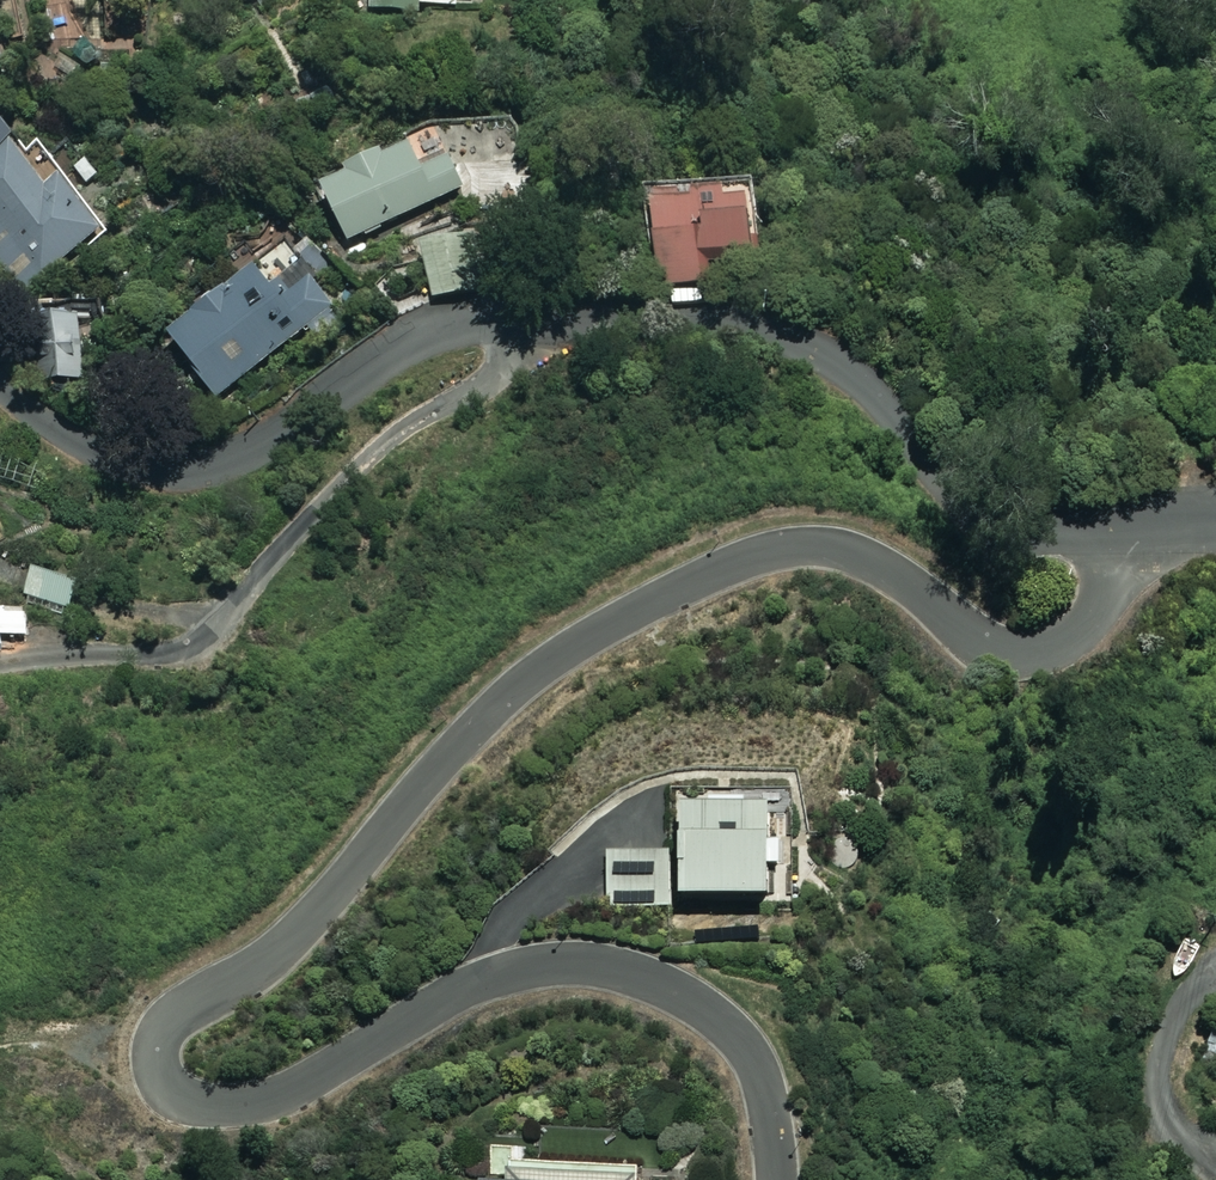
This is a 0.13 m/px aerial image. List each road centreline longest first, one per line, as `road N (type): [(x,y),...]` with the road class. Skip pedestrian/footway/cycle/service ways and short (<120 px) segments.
road 1 (residential): [(777,1179),(762,1071),(742,1040),(665,984),(616,970),(570,963),(483,979),(279,1097),(242,1104),(200,1105),(174,1093),(156,1054),(161,1030),(303,929),(472,727),(533,674),(704,575),(760,554),(840,548),(908,583),(971,639),(1029,655),(1055,651),(1098,615),(1123,579),(1145,517)]
road 2 (residential): [(0,661),(167,658),(204,645),(375,445),(489,380),(537,319)]
road 3 (residential): [(1145,517),(1022,501),(973,484),(937,461),(849,371),(772,331),(665,315),(537,319)]
road 4 (residential): [(537,319),(462,325),(396,350),(237,465),(208,476),(132,470),(0,388)]

